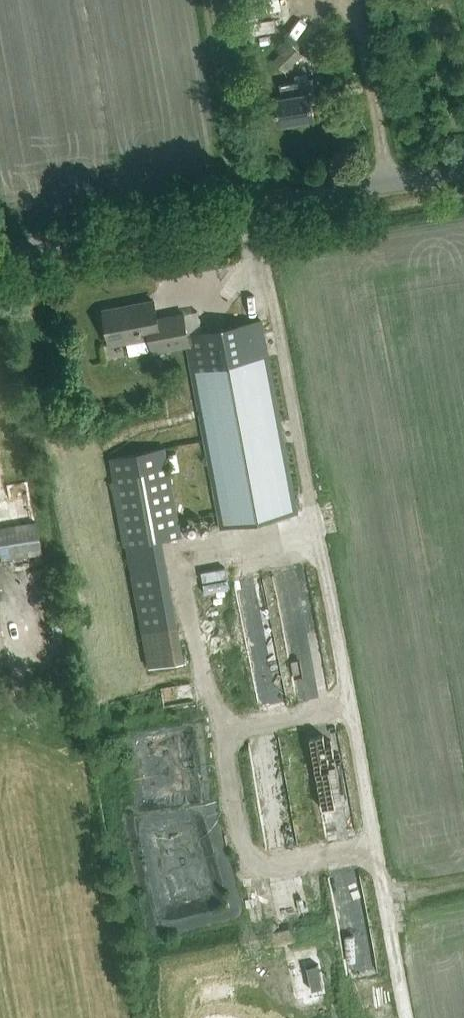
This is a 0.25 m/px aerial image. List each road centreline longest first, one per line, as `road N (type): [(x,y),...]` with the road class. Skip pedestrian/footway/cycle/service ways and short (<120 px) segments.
road 1 (unclassified): [(0,243),(463,166)]

